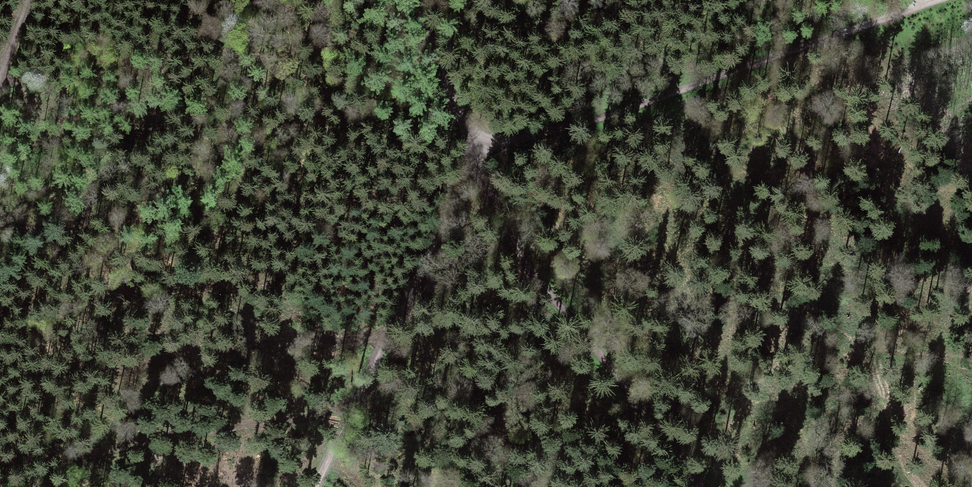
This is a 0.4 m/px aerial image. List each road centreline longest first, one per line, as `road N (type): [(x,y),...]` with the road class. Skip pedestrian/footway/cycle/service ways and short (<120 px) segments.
road 1 (track): [(704,486),(511,244),(414,0)]
road 2 (track): [(934,0),(544,138),(464,139)]
road 3 (track): [(472,156),(315,486)]

